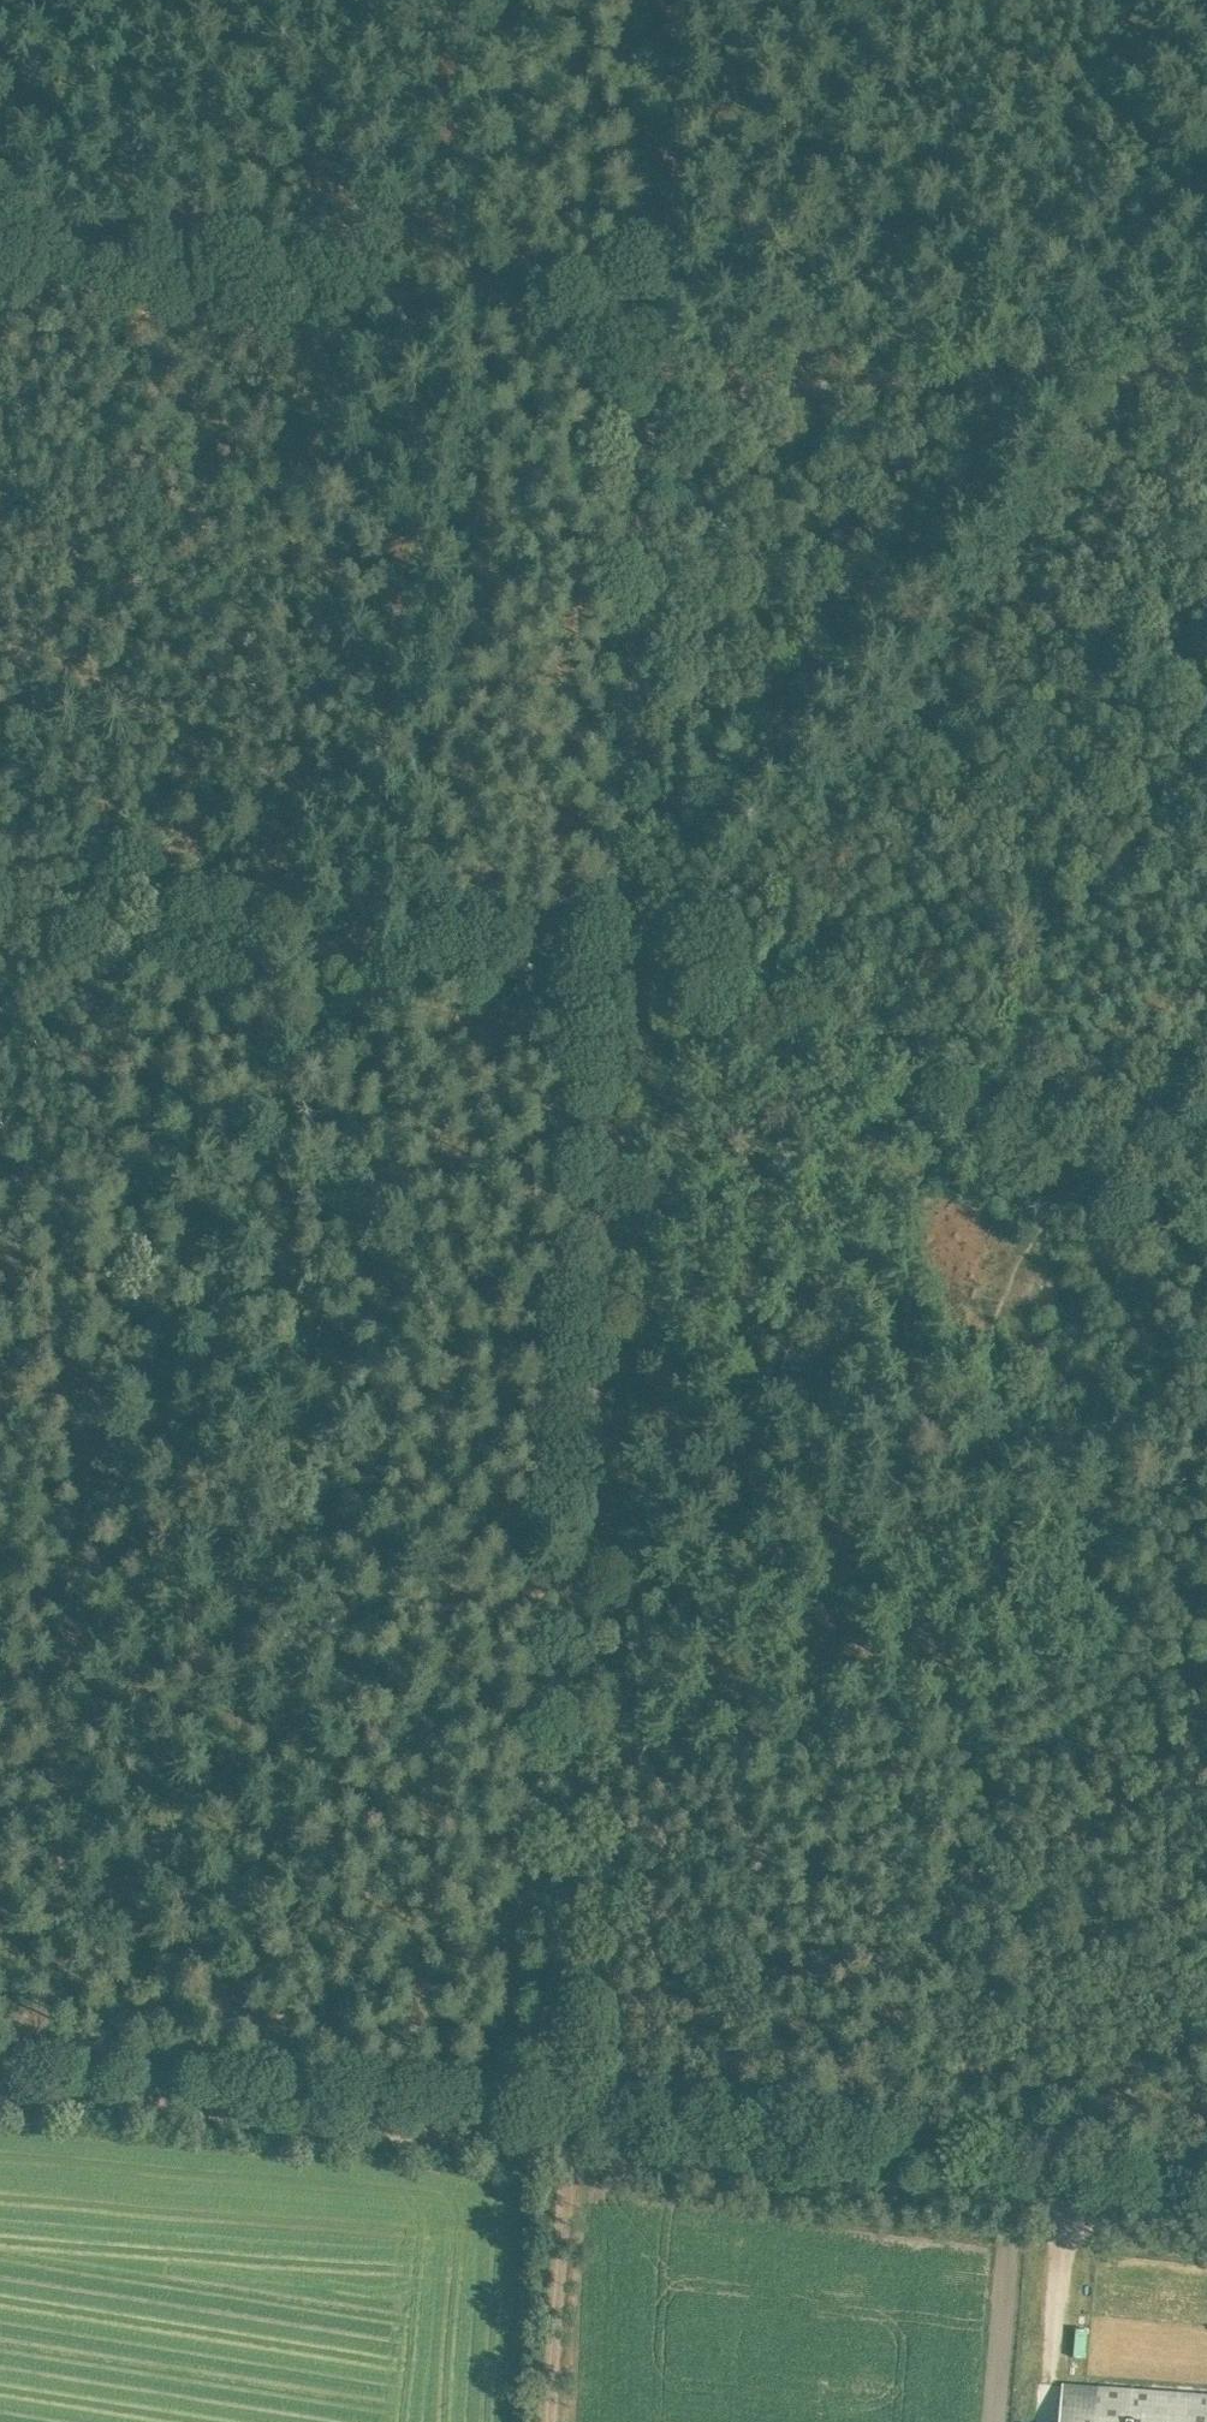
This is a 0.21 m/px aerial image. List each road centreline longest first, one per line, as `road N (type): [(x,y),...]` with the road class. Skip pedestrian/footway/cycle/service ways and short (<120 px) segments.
road 1 (track): [(550,2150),(568,1452),(616,688),(656,336),(678,0)]
road 2 (track): [(569,2153),(1206,2219)]
road 3 (track): [(569,2153),(0,2090)]
road 4 (track): [(554,2421),(569,2153)]

